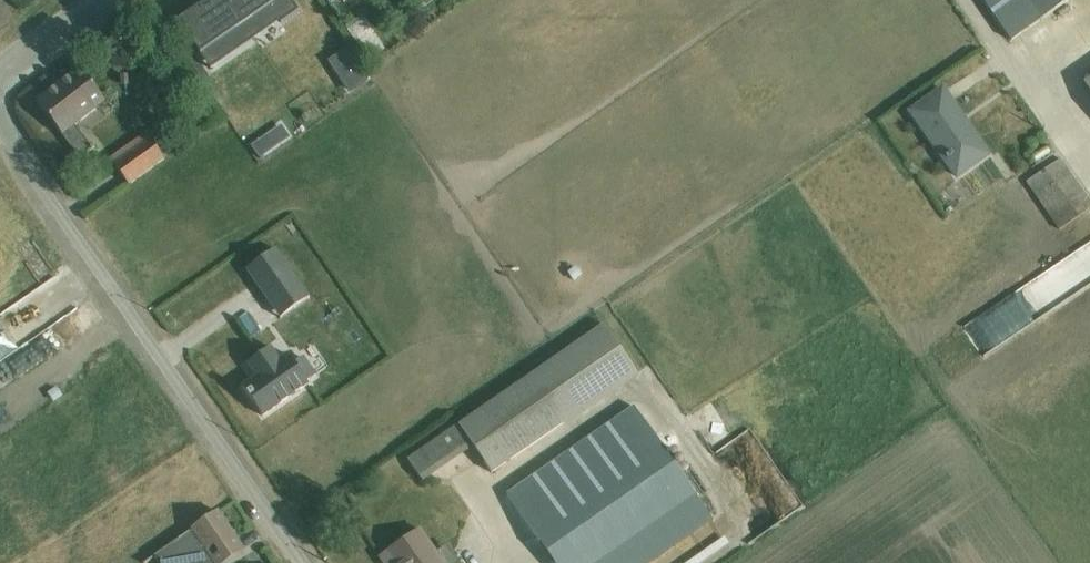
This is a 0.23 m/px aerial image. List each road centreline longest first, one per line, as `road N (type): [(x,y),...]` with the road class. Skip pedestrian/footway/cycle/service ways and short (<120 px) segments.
road 1 (unclassified): [(0,119),(304,562)]
road 2 (tertiary): [(0,69),(104,0)]

